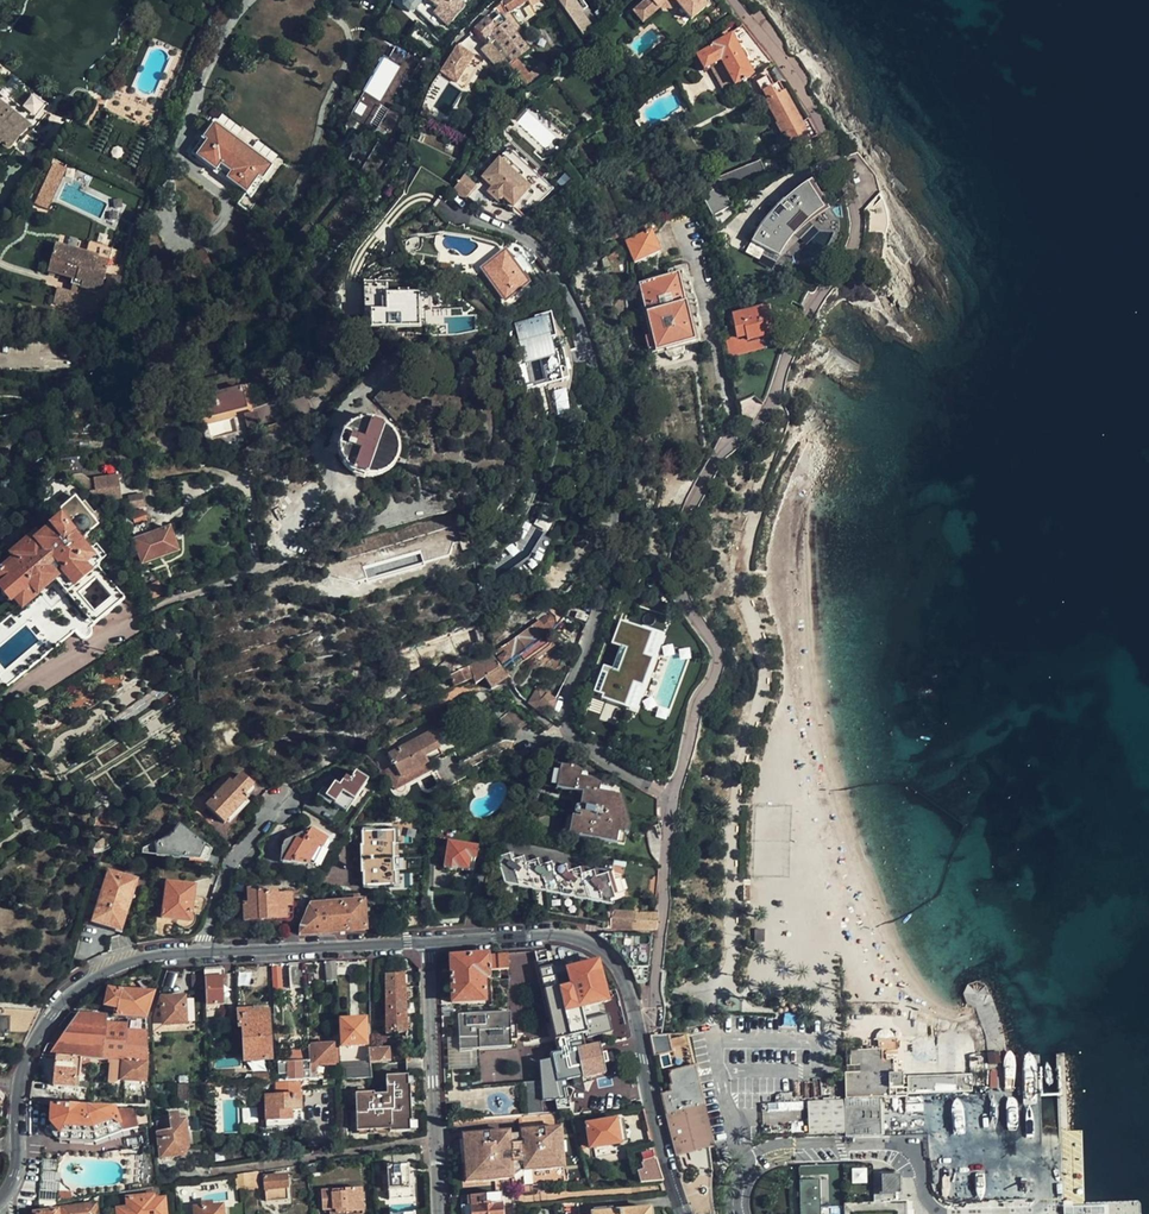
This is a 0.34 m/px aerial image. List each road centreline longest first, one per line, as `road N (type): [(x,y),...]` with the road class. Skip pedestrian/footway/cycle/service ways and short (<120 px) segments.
road 1 (secondary): [(428,943),(159,956),(87,982),(52,1013),(29,1051),(17,1093),(16,1173),(0,1202)]
road 2 (secondary): [(680,1213),(629,992),(610,957),(564,934),(428,943)]
road 3 (residential): [(438,1213),(428,943)]
road 4 (residential): [(926,1197),(919,1166),(904,1148),(793,1146),(749,1164),(737,1184),(737,1213)]

